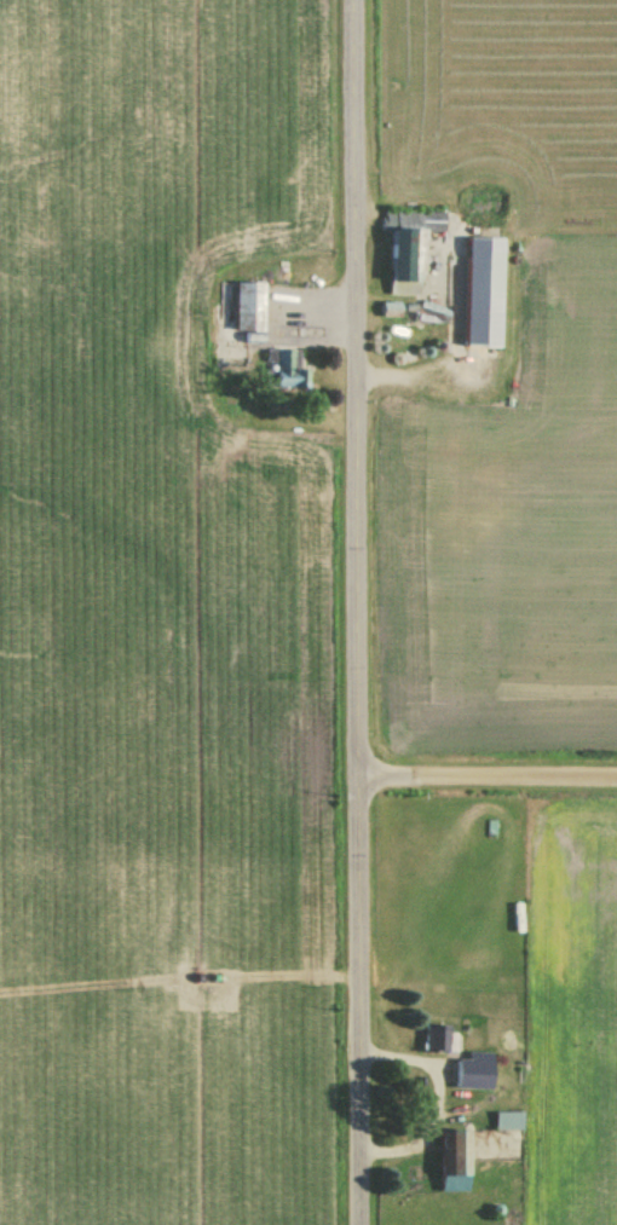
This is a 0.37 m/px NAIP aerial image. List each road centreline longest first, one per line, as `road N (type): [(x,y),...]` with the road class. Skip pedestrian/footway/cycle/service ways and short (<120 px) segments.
road 1 (residential): [(364,1224),(358,0)]
road 2 (residential): [(362,776),(616,776)]

